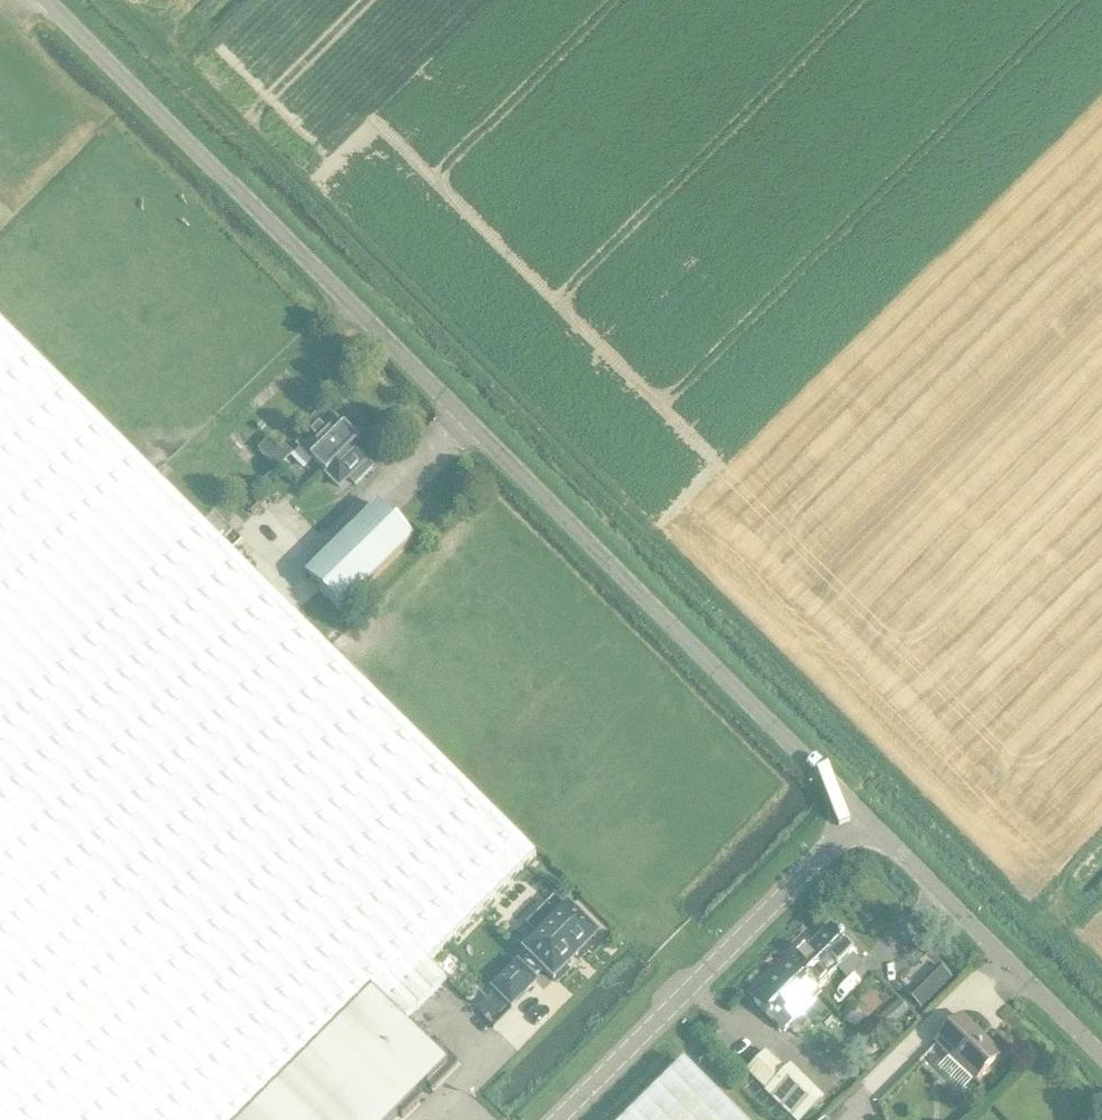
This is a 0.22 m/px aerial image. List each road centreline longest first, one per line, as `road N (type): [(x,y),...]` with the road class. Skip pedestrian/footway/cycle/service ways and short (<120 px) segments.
road 1 (tertiary): [(865,820),(43,0)]
road 2 (tertiary): [(565,1119),(865,820)]
road 3 (tertiary): [(1101,1058),(865,820)]

